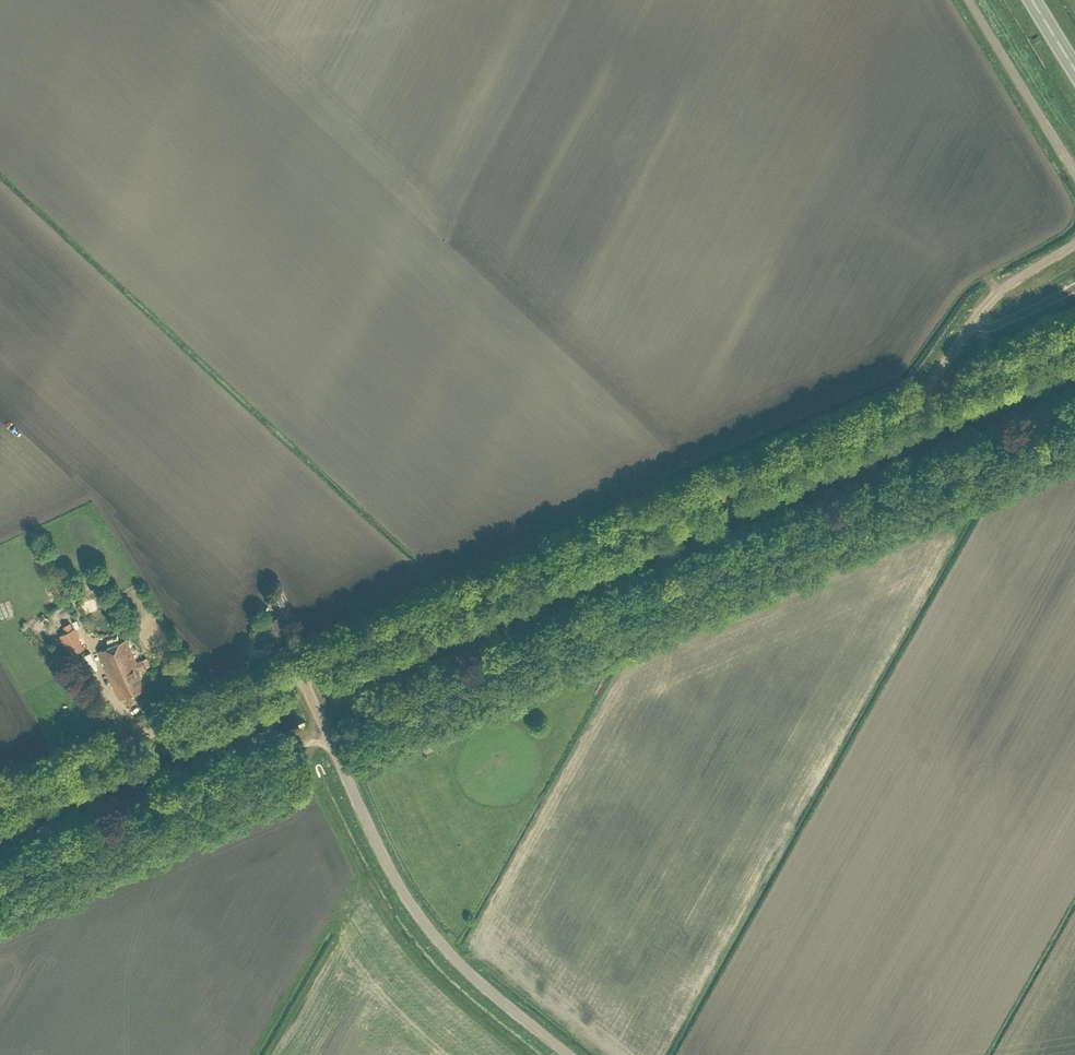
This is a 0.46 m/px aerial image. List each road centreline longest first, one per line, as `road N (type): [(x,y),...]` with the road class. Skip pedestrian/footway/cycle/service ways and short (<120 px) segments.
road 1 (unclassified): [(299,668),(914,398),(989,301),(1074,244)]
road 2 (unclassified): [(570,1054),(460,965),(404,893),(299,668)]
road 3 (track): [(328,733),(0,873)]
road 4 (unclassified): [(299,668),(0,798)]
road 5 (unclassified): [(1074,171),(972,0)]

